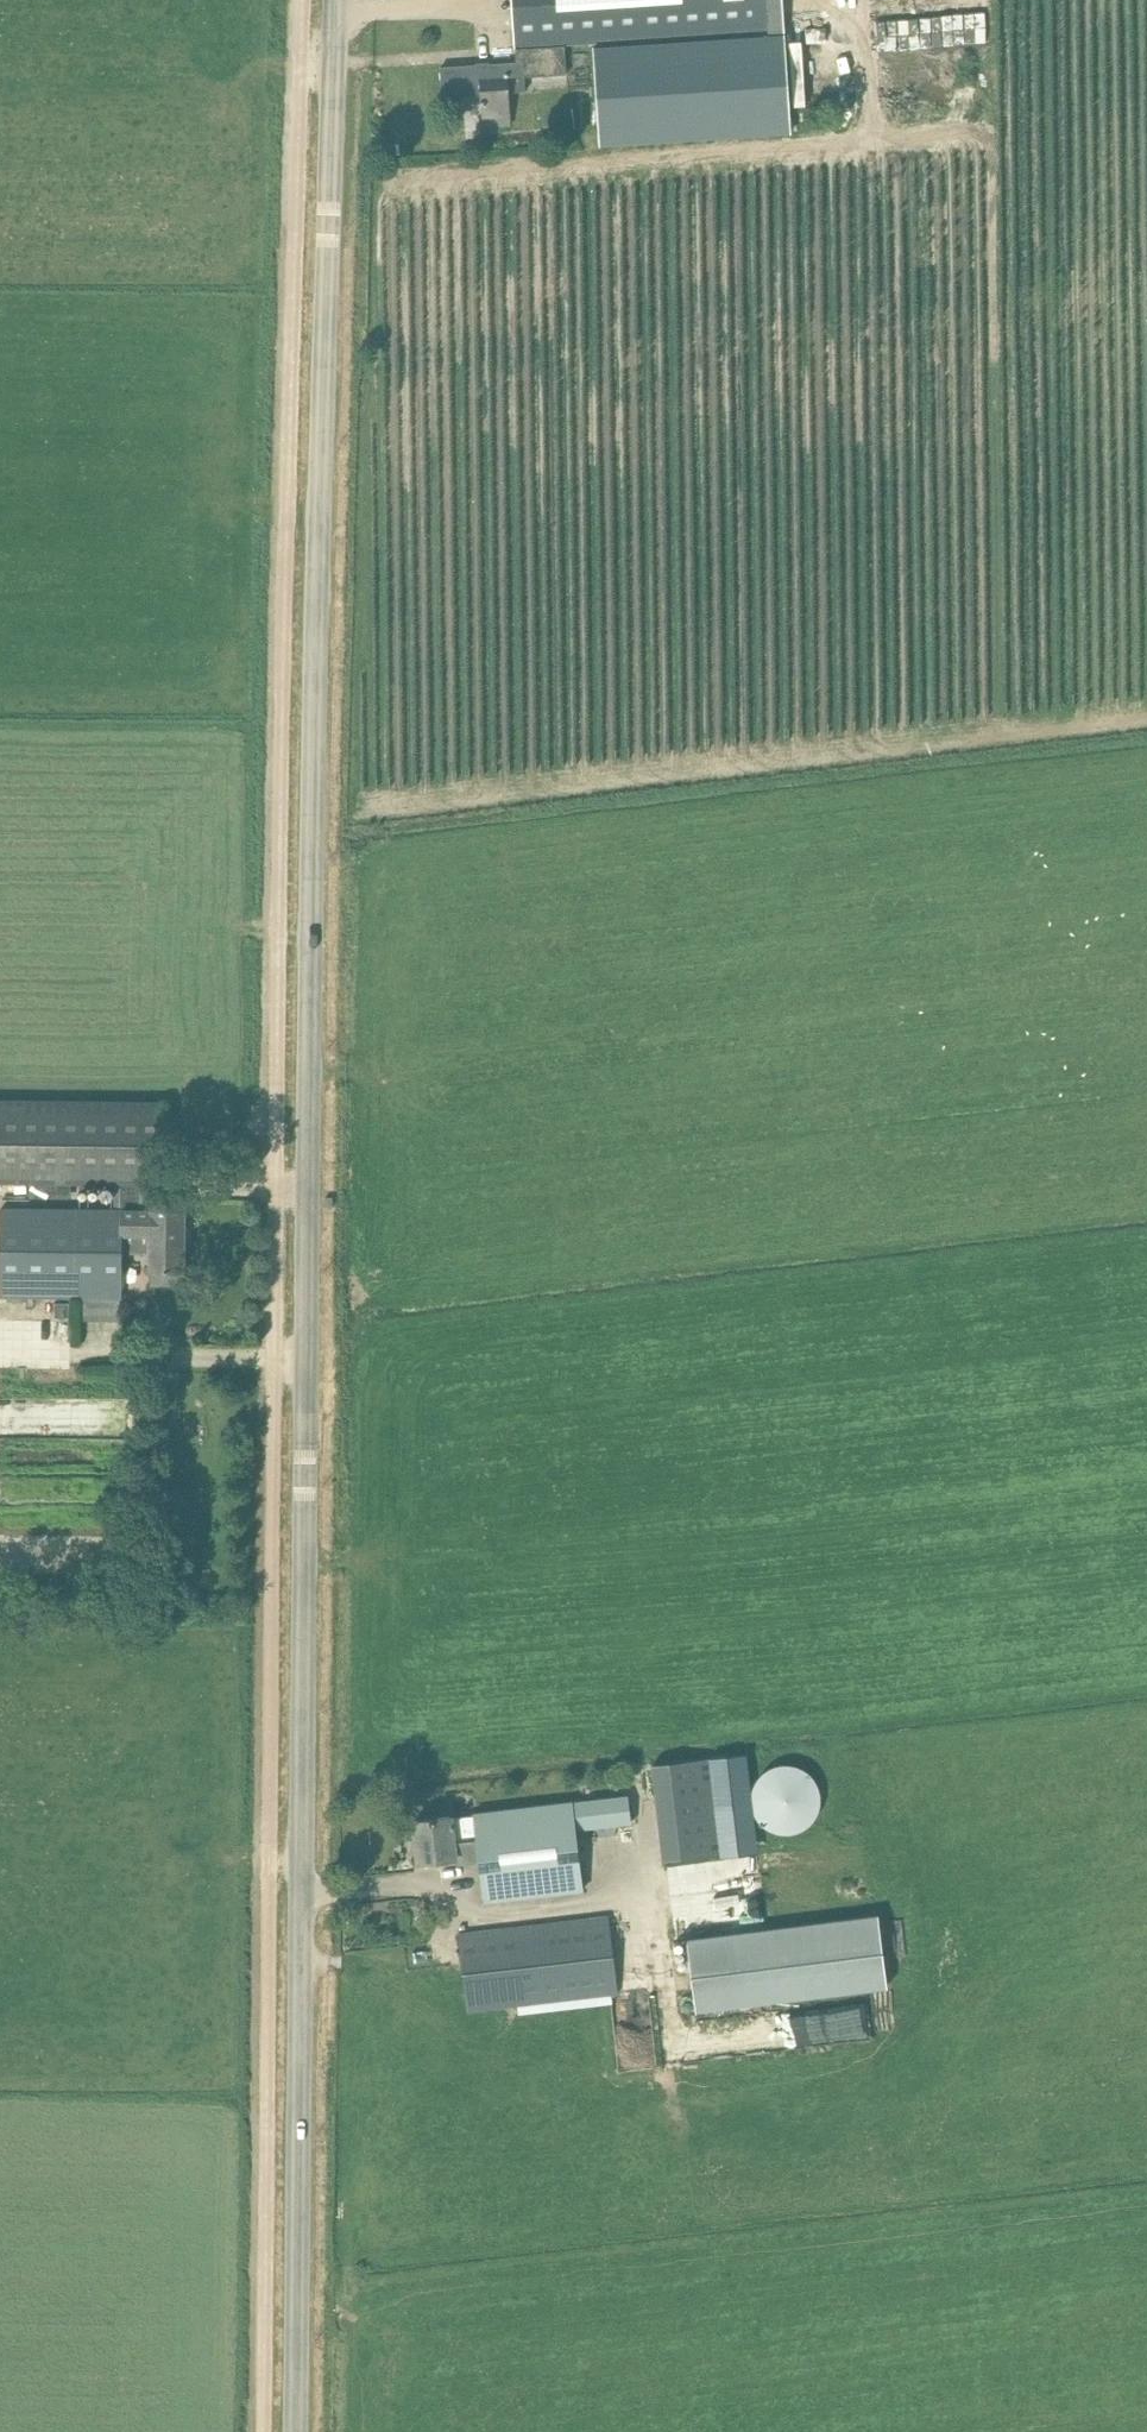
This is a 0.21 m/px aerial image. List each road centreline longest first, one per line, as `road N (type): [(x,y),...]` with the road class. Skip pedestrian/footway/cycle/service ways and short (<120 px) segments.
road 1 (unclassified): [(293,2431),(303,1012),(323,0)]

